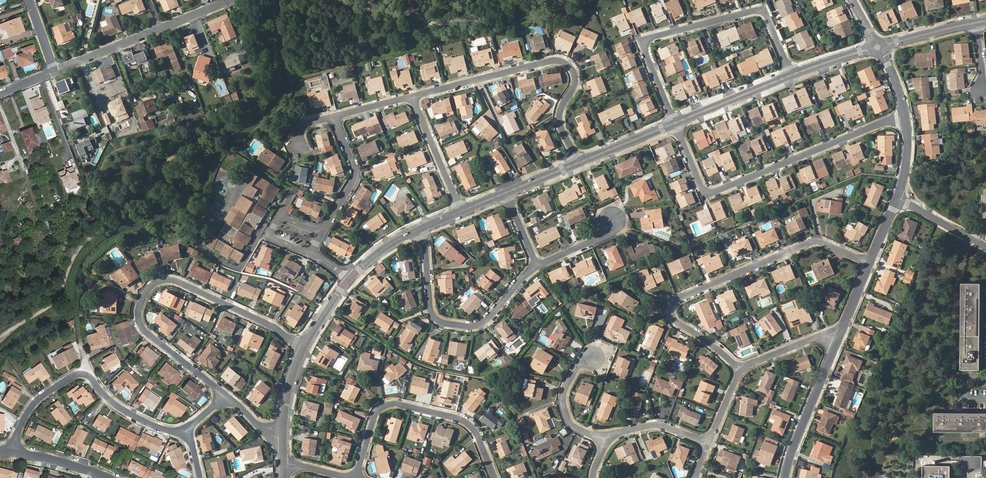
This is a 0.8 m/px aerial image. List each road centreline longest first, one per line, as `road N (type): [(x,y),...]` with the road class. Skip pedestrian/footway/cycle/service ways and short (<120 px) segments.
road 1 (residential): [(305,346),(173,280),(158,283),(141,307),(144,328),(228,395)]
road 2 (residential): [(870,263),(816,242),(679,299),(678,322),(742,370)]
road 3 (residential): [(675,123),(709,193),(906,117)]
road 4 (residential): [(675,123),(649,38),(764,11),(791,75)]
road 5 (residential): [(579,164),(561,120),(576,84),(565,62),(414,96)]
road 6 (residential): [(188,431),(129,413),(91,377),(76,375),(35,404),(14,452)]
road 7 (residential): [(496,477),(471,425),(393,404),(377,416),(359,477)]
road 8 (residential): [(423,230),(432,309),(444,323),(482,324),(538,266)]
road 9 (residential): [(56,71),(234,0)]
road 10 (residential): [(785,477),(839,339)]
road 11 (residential): [(335,116),(356,174),(323,233)]
road 12 (residential): [(675,123),(791,75)]
road 13 (residential): [(462,212),(414,96)]

